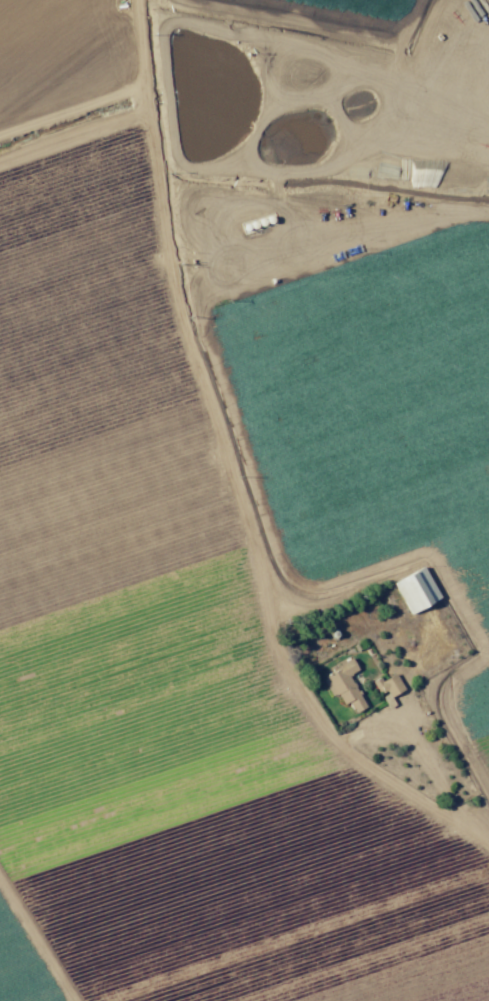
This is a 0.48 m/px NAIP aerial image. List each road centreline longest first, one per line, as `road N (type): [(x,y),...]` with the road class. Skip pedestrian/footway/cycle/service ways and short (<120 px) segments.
road 1 (track): [(488,834),(341,748),(274,645),(130,45),(128,0)]

